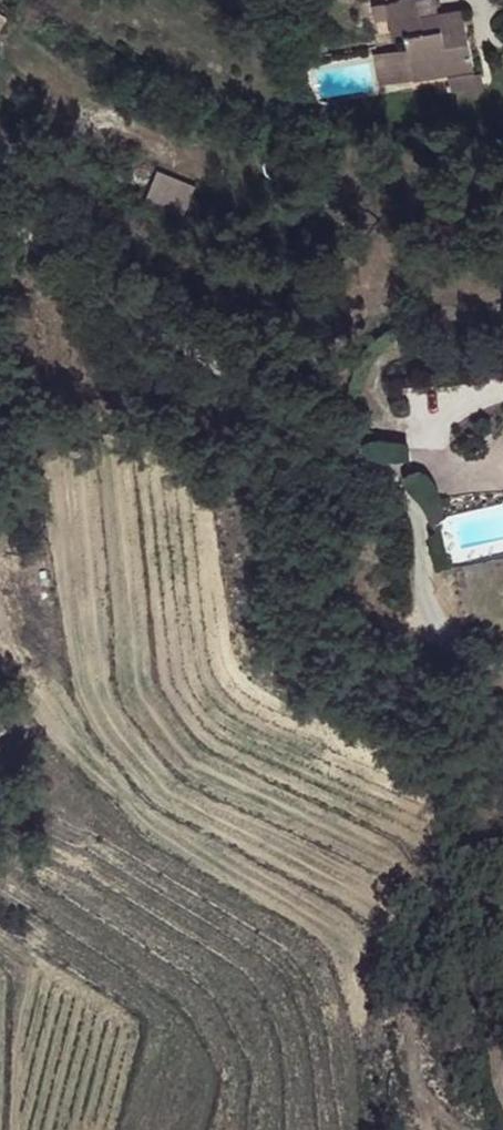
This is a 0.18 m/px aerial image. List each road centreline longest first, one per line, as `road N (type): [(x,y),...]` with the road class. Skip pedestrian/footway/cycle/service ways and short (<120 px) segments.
road 1 (residential): [(502,658),(424,604),(404,489),(341,419),(0,219)]

